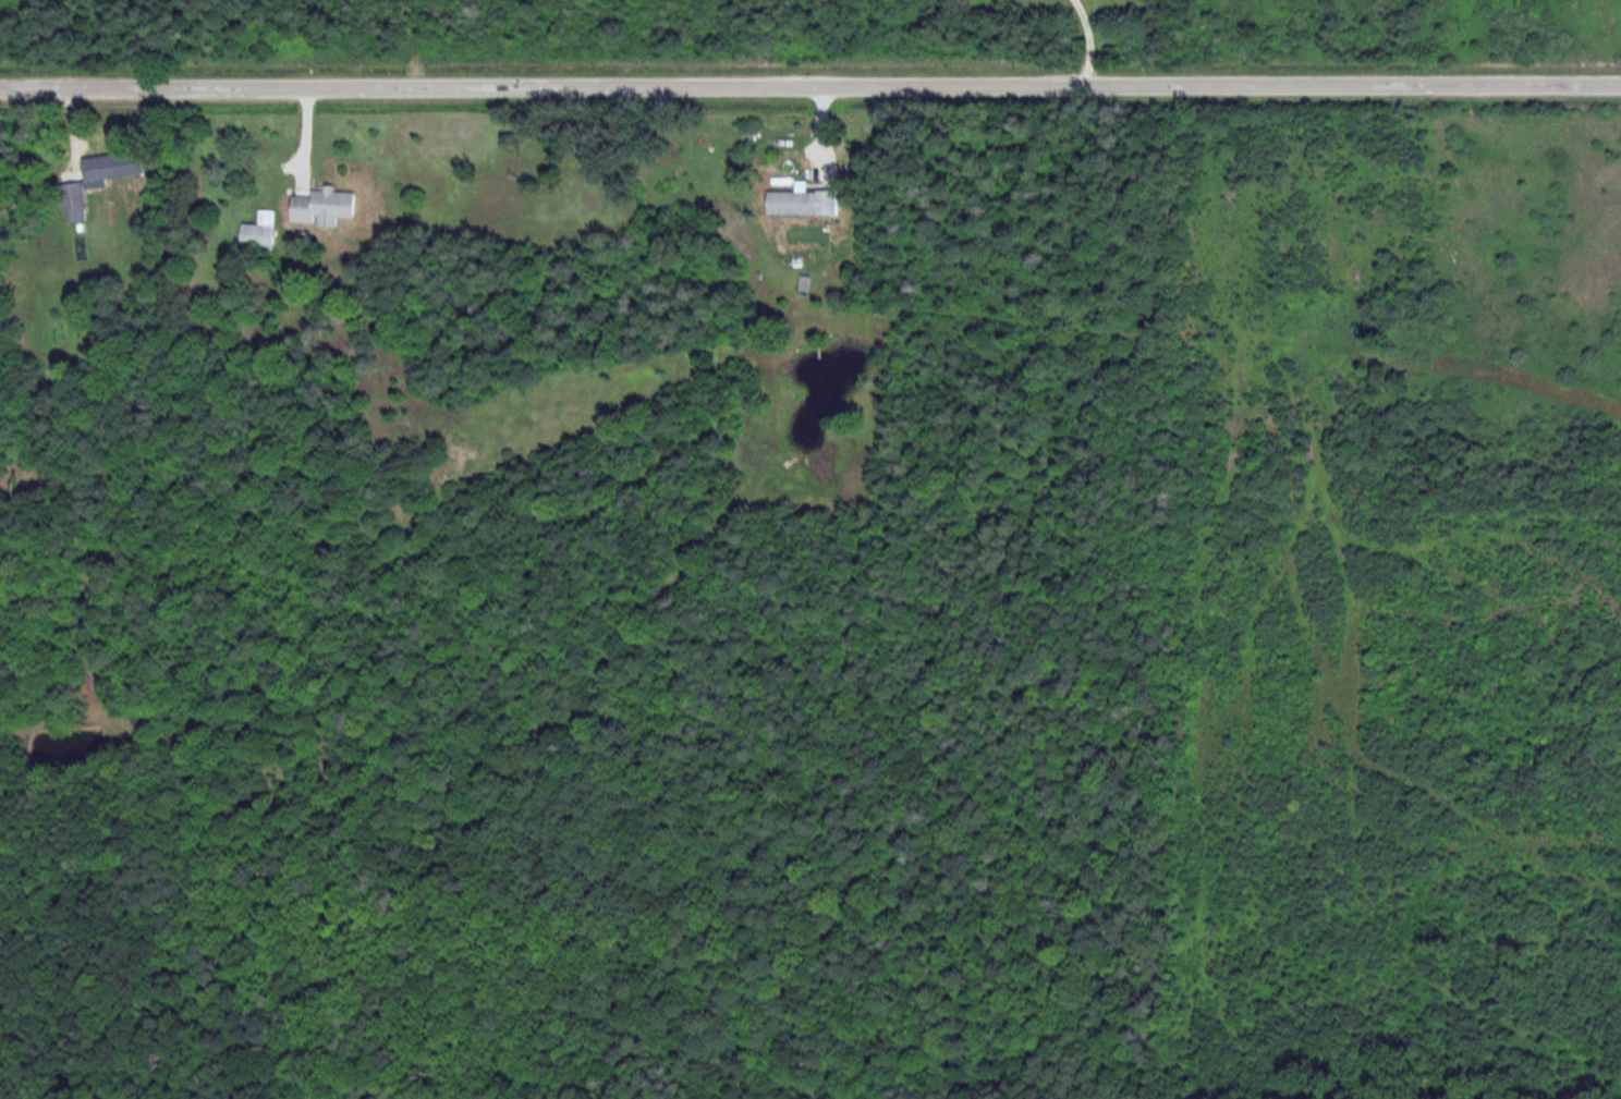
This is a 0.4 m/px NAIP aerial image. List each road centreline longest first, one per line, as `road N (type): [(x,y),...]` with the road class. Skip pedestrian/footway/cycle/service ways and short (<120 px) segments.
road 1 (residential): [(0,91),(1620,86)]

